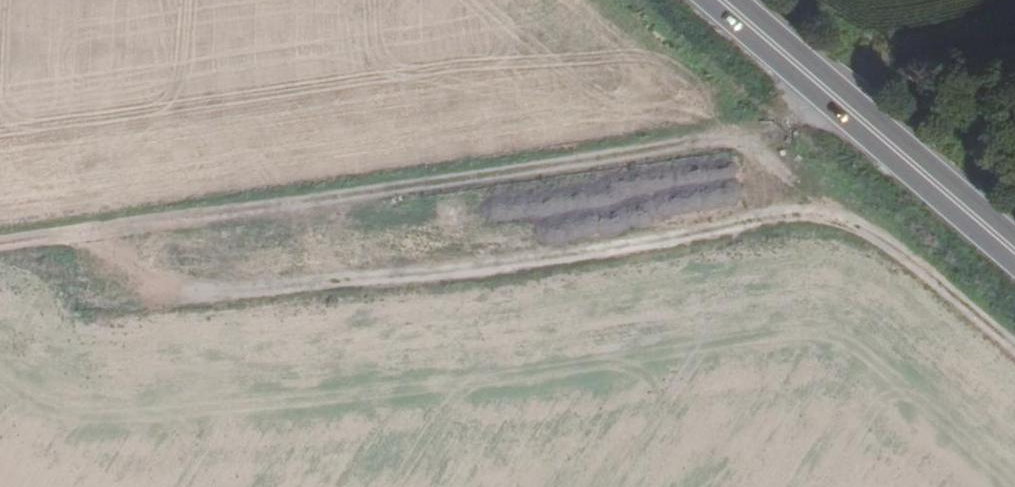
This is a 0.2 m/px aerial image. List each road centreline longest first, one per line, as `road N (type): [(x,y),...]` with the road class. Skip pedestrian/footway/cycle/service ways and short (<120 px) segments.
road 1 (track): [(307,207),(369,276),(441,279),(751,229),(771,192),(754,139),(1014,348)]
road 2 (track): [(0,248),(783,129)]
road 3 (primary): [(1014,257),(715,0)]

